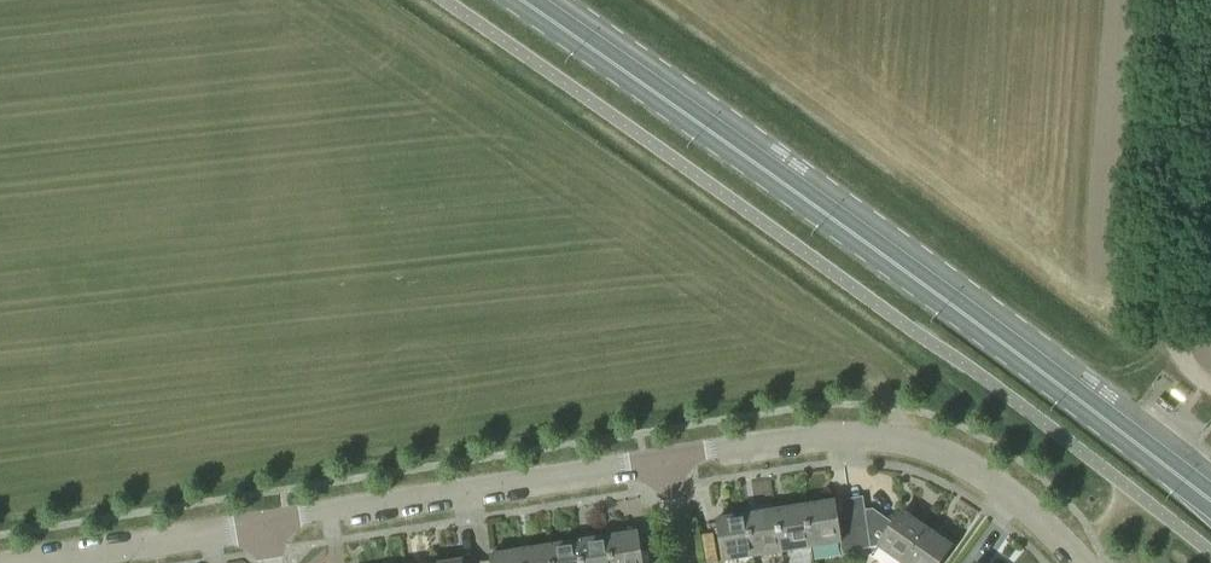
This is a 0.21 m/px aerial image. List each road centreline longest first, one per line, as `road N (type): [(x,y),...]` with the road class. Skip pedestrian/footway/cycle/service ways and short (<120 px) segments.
road 1 (primary): [(520,0),(1210,499)]
road 2 (residential): [(668,460),(815,436),(878,435),(932,448),(989,477),(1074,551)]
road 3 (residential): [(266,524),(668,460)]
road 4 (unclassified): [(1210,384),(1179,354),(1169,324),(1179,0)]
road 5 (residential): [(15,562),(266,524)]

